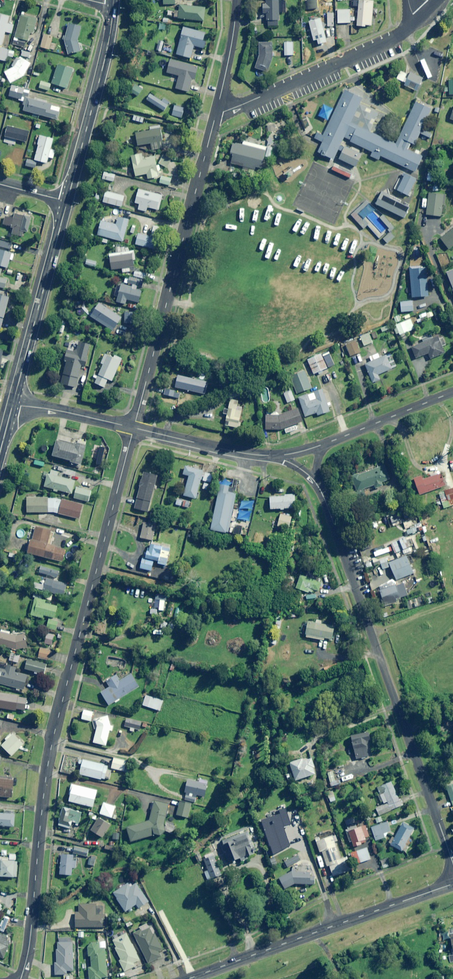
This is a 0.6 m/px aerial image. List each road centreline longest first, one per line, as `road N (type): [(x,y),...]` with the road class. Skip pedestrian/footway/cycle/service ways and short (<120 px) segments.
road 1 (residential): [(20,978),(50,752),(134,429)]
road 2 (residential): [(452,864),(317,485)]
road 3 (residential): [(134,429),(218,111)]
road 4 (tertiary): [(189,978),(452,884)]
road 5 (residential): [(218,111),(393,40),(418,20)]
road 6 (primary): [(13,405),(68,202)]
road 7 (primary): [(68,202),(113,6)]
road 8 (residential): [(134,429),(273,456)]
road 9 (residential): [(321,446),(452,393)]
road 10 (residential): [(13,405),(134,429)]

